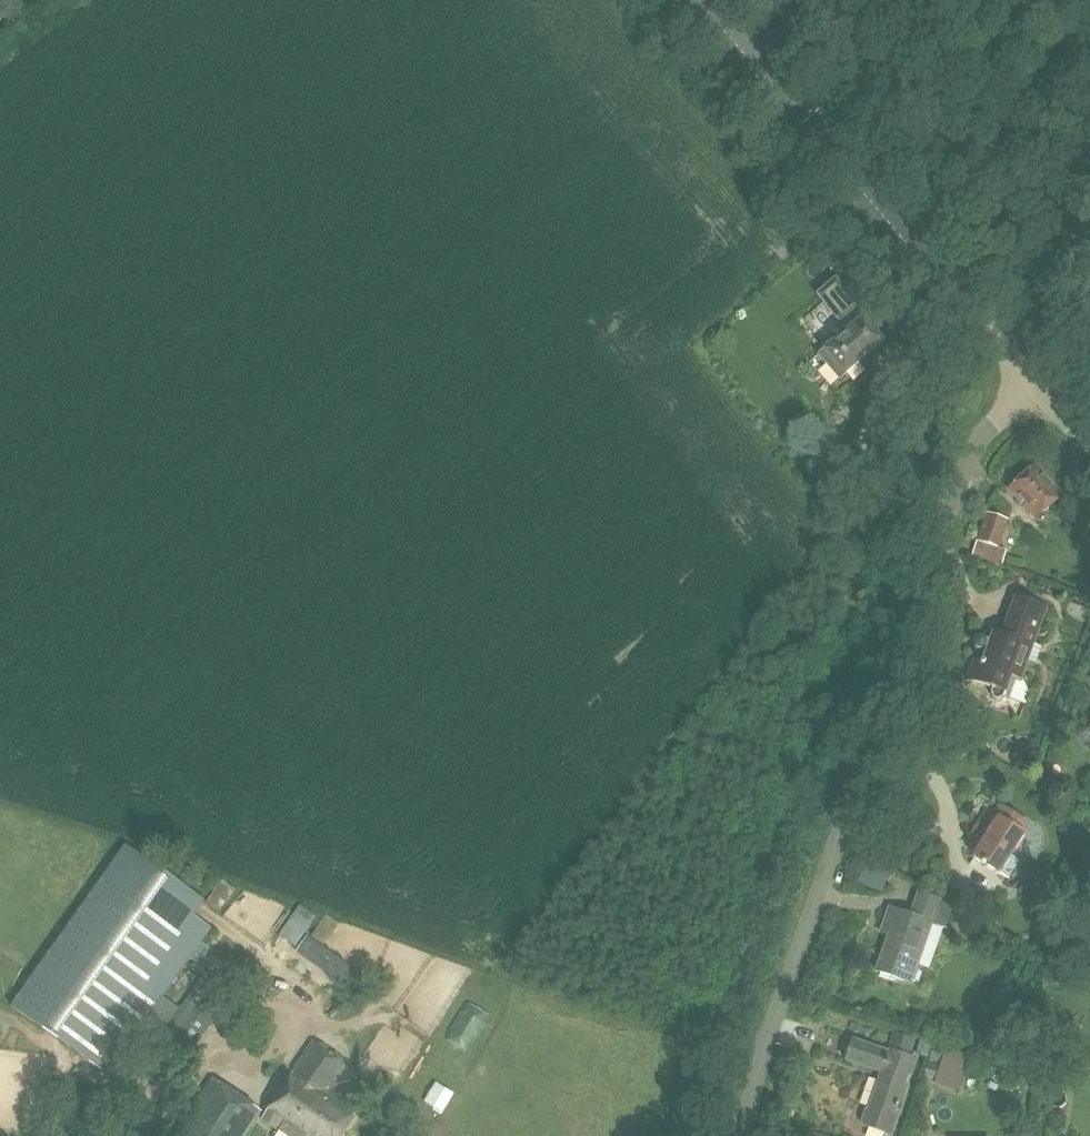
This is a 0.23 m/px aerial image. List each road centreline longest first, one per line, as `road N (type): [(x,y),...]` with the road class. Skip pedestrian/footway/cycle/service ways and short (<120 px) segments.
road 1 (unclassified): [(744,1135),(966,479),(997,427),(1041,386)]
road 2 (tertiary): [(1041,386),(706,0)]

